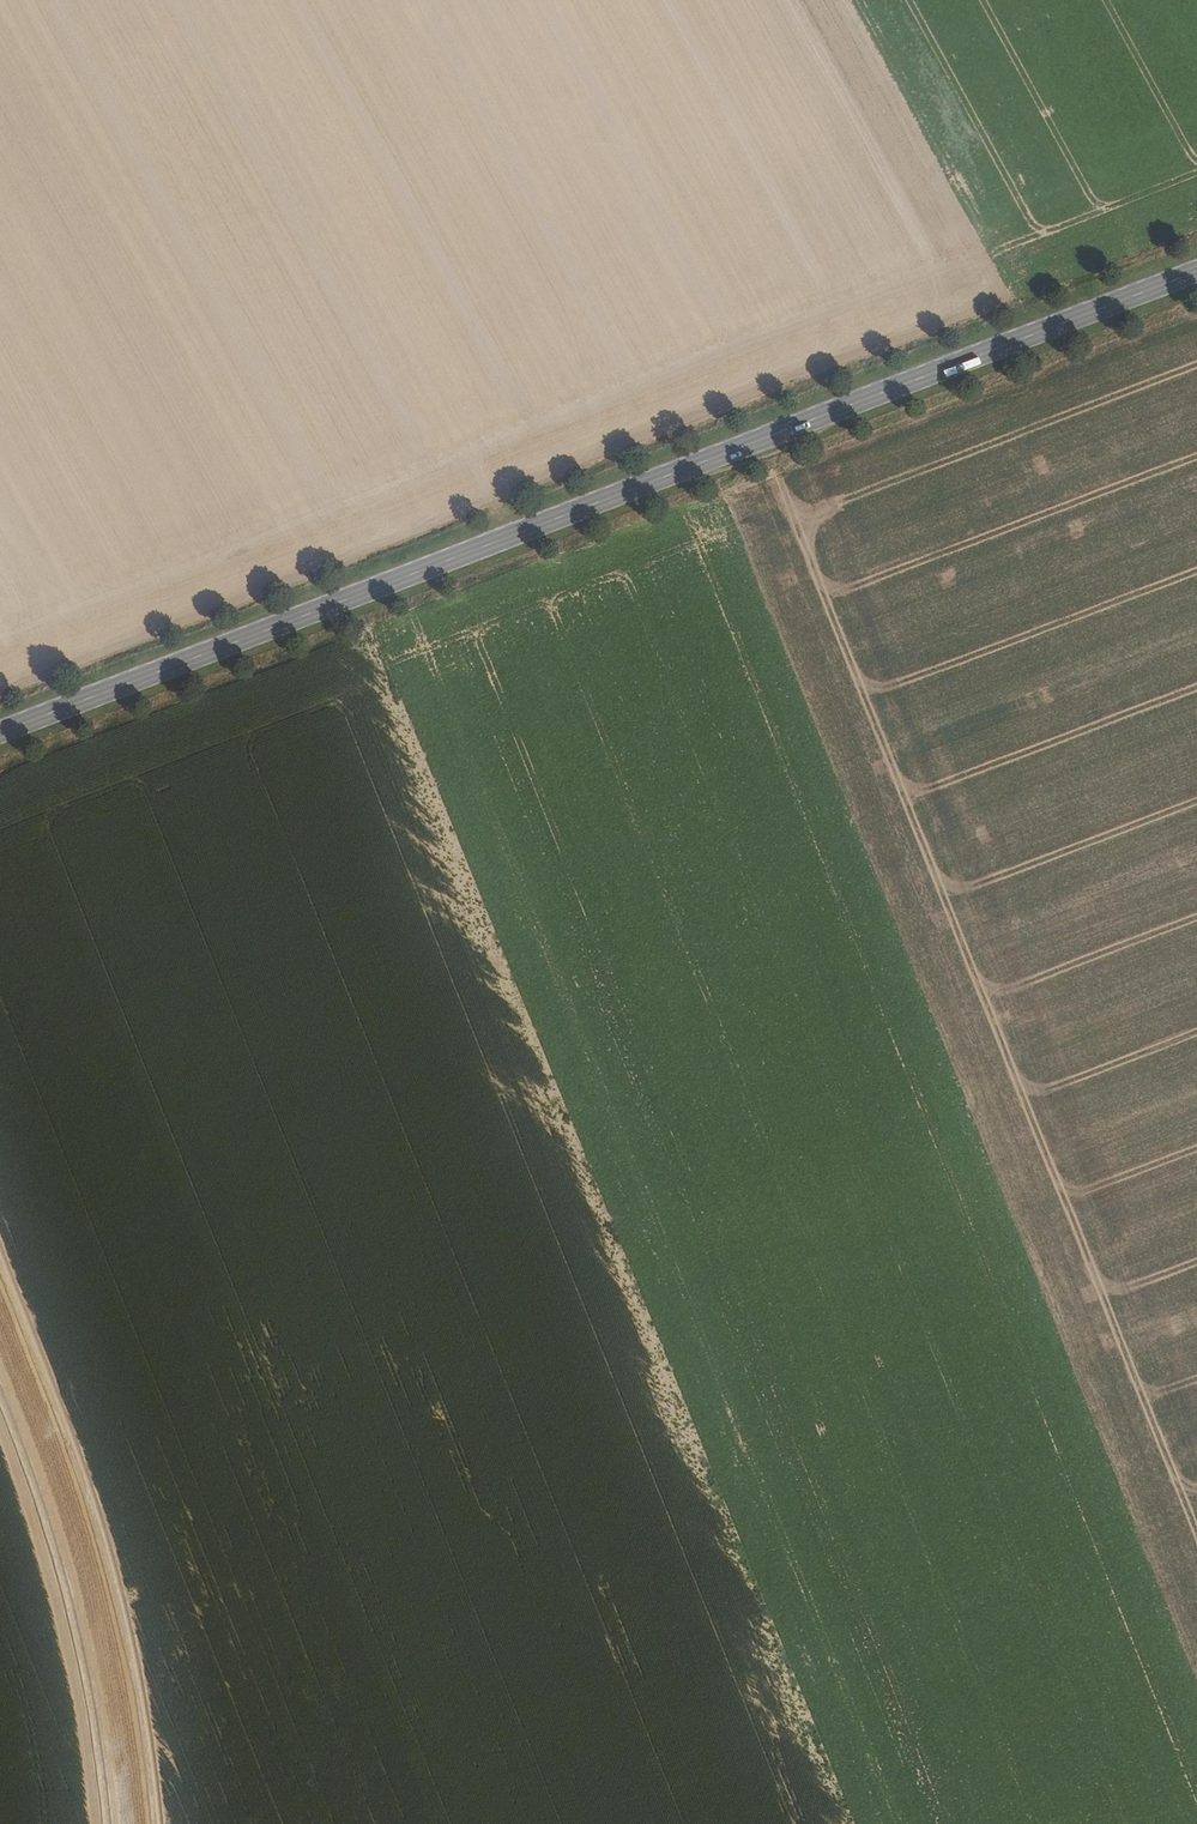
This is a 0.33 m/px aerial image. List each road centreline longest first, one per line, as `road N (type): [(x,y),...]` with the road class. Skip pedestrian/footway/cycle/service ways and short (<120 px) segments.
road 1 (secondary): [(0,739),(1196,274)]
road 2 (secondary): [(0,1333),(59,1486),(104,1661),(132,1823)]

